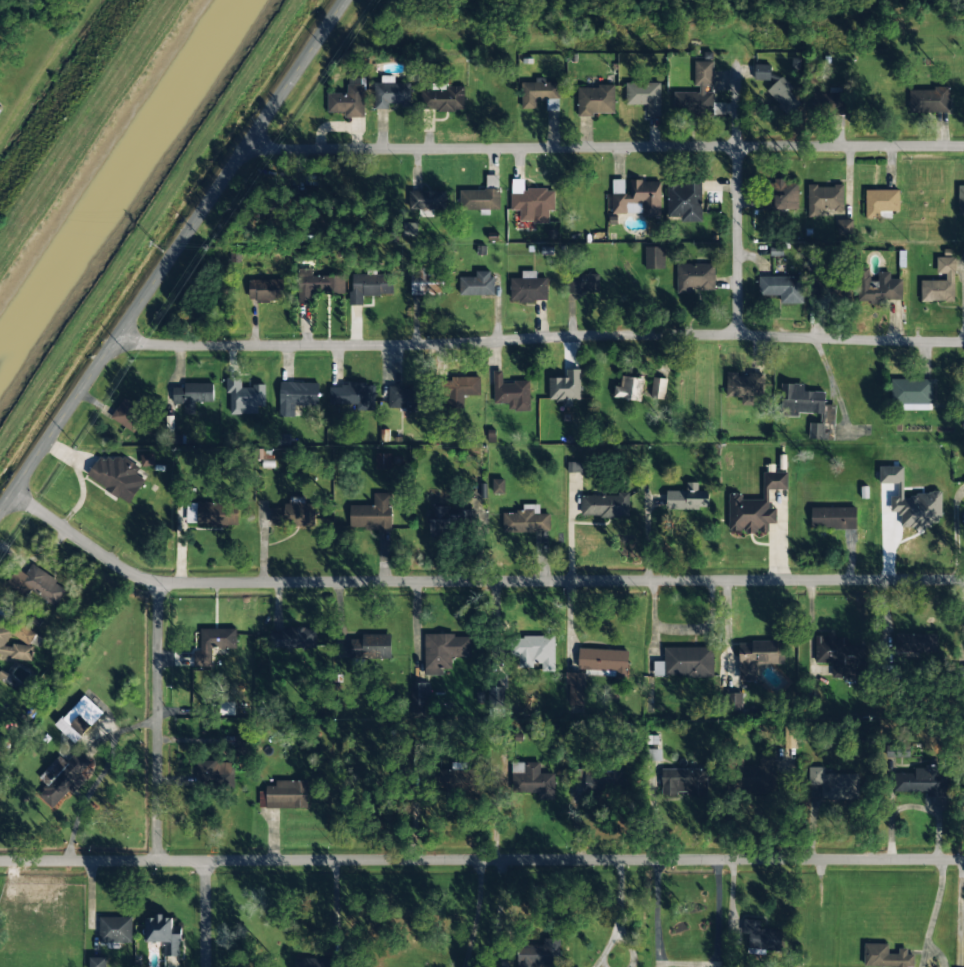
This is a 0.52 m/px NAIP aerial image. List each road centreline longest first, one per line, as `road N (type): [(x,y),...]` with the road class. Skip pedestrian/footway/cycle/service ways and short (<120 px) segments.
road 1 (residential): [(13,493),(131,572),(160,581),(963,579)]
road 2 (residential): [(963,860),(0,860)]
road 3 (residential): [(963,342),(605,335),(114,344)]
road 4 (residential): [(963,147),(245,149)]
road 5 (tertiary): [(345,0),(0,512)]
road 6 (residential): [(159,860),(160,581)]
road 7 (residential): [(737,337),(738,63)]

